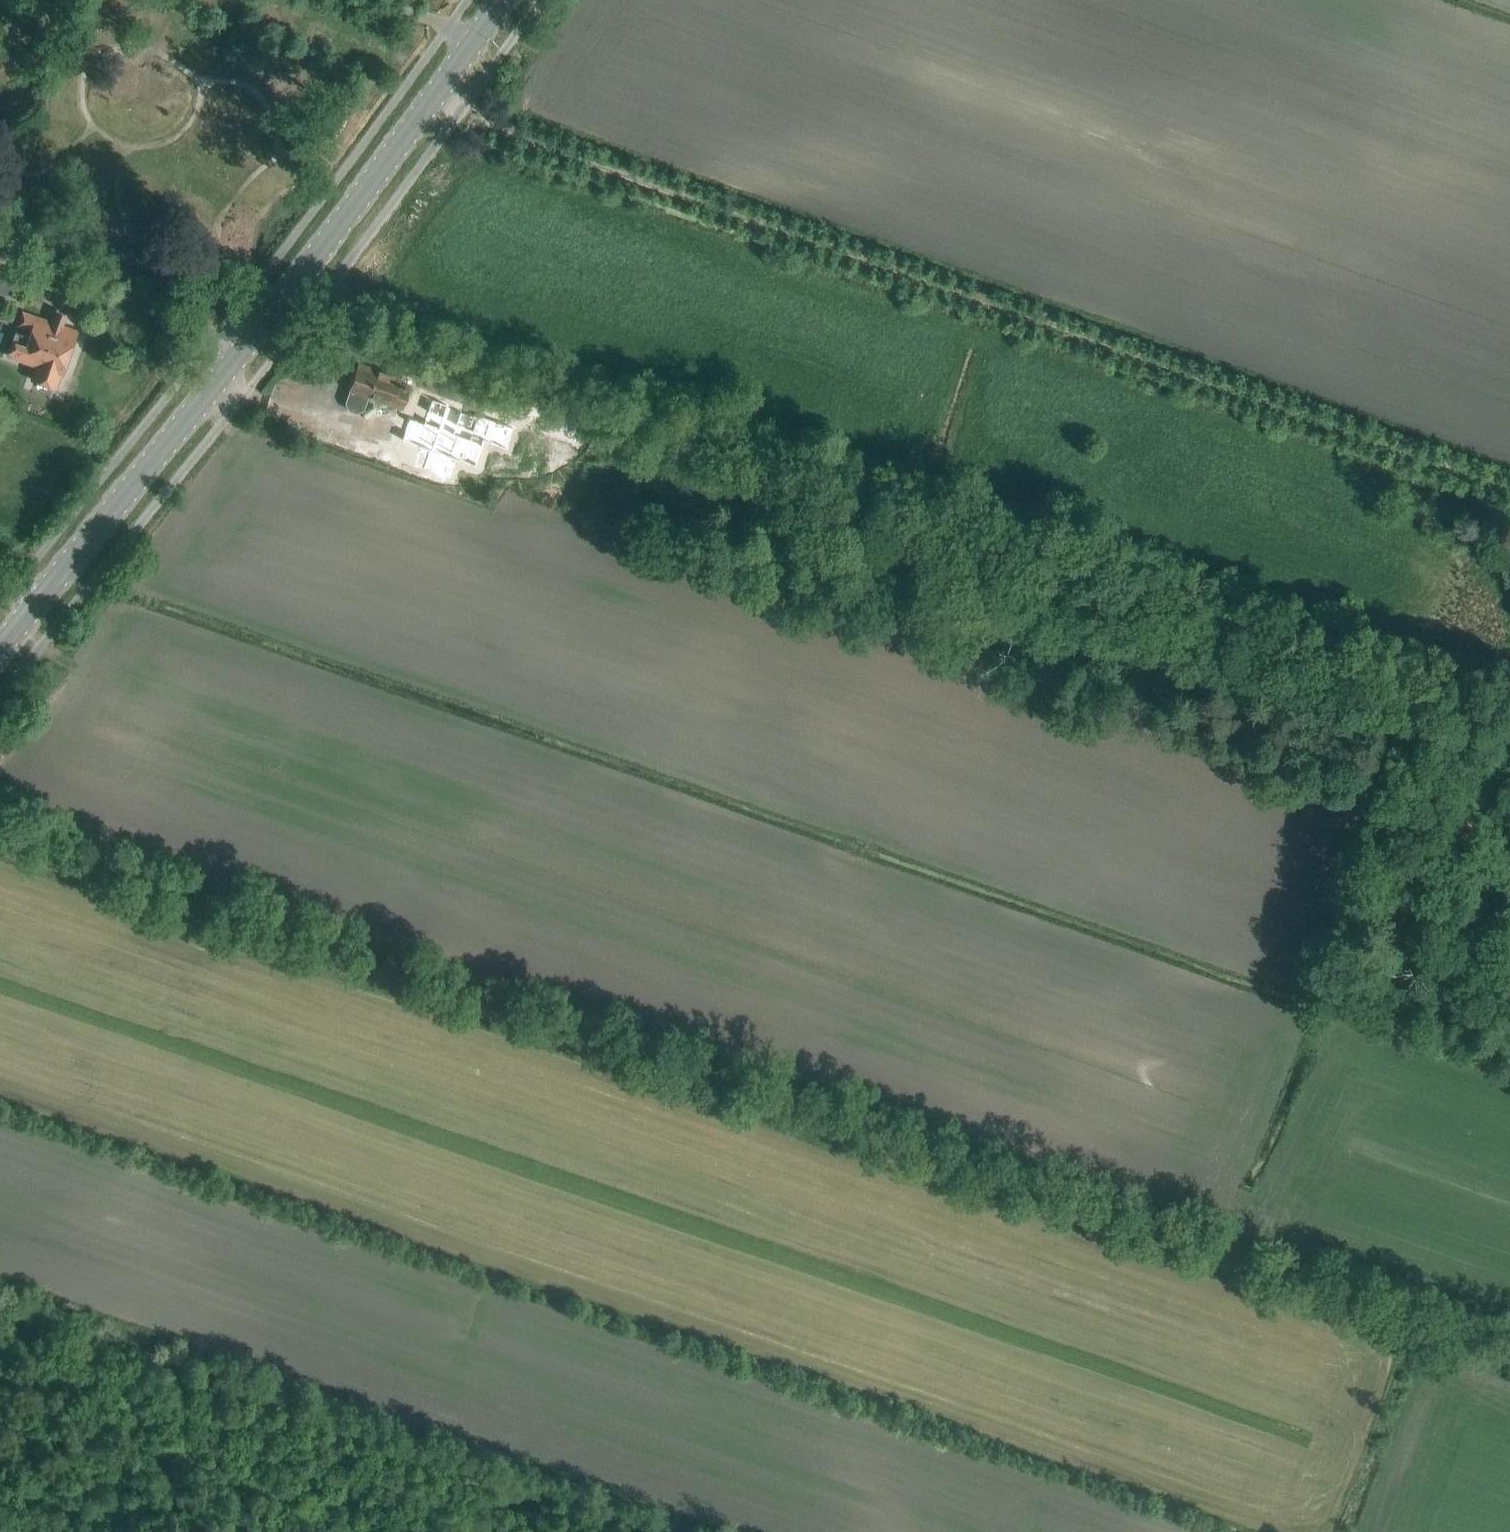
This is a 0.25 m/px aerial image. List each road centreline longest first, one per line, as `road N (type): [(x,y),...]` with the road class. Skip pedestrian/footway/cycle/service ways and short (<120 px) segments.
road 1 (secondary): [(43,594),(250,341),(507,0)]

